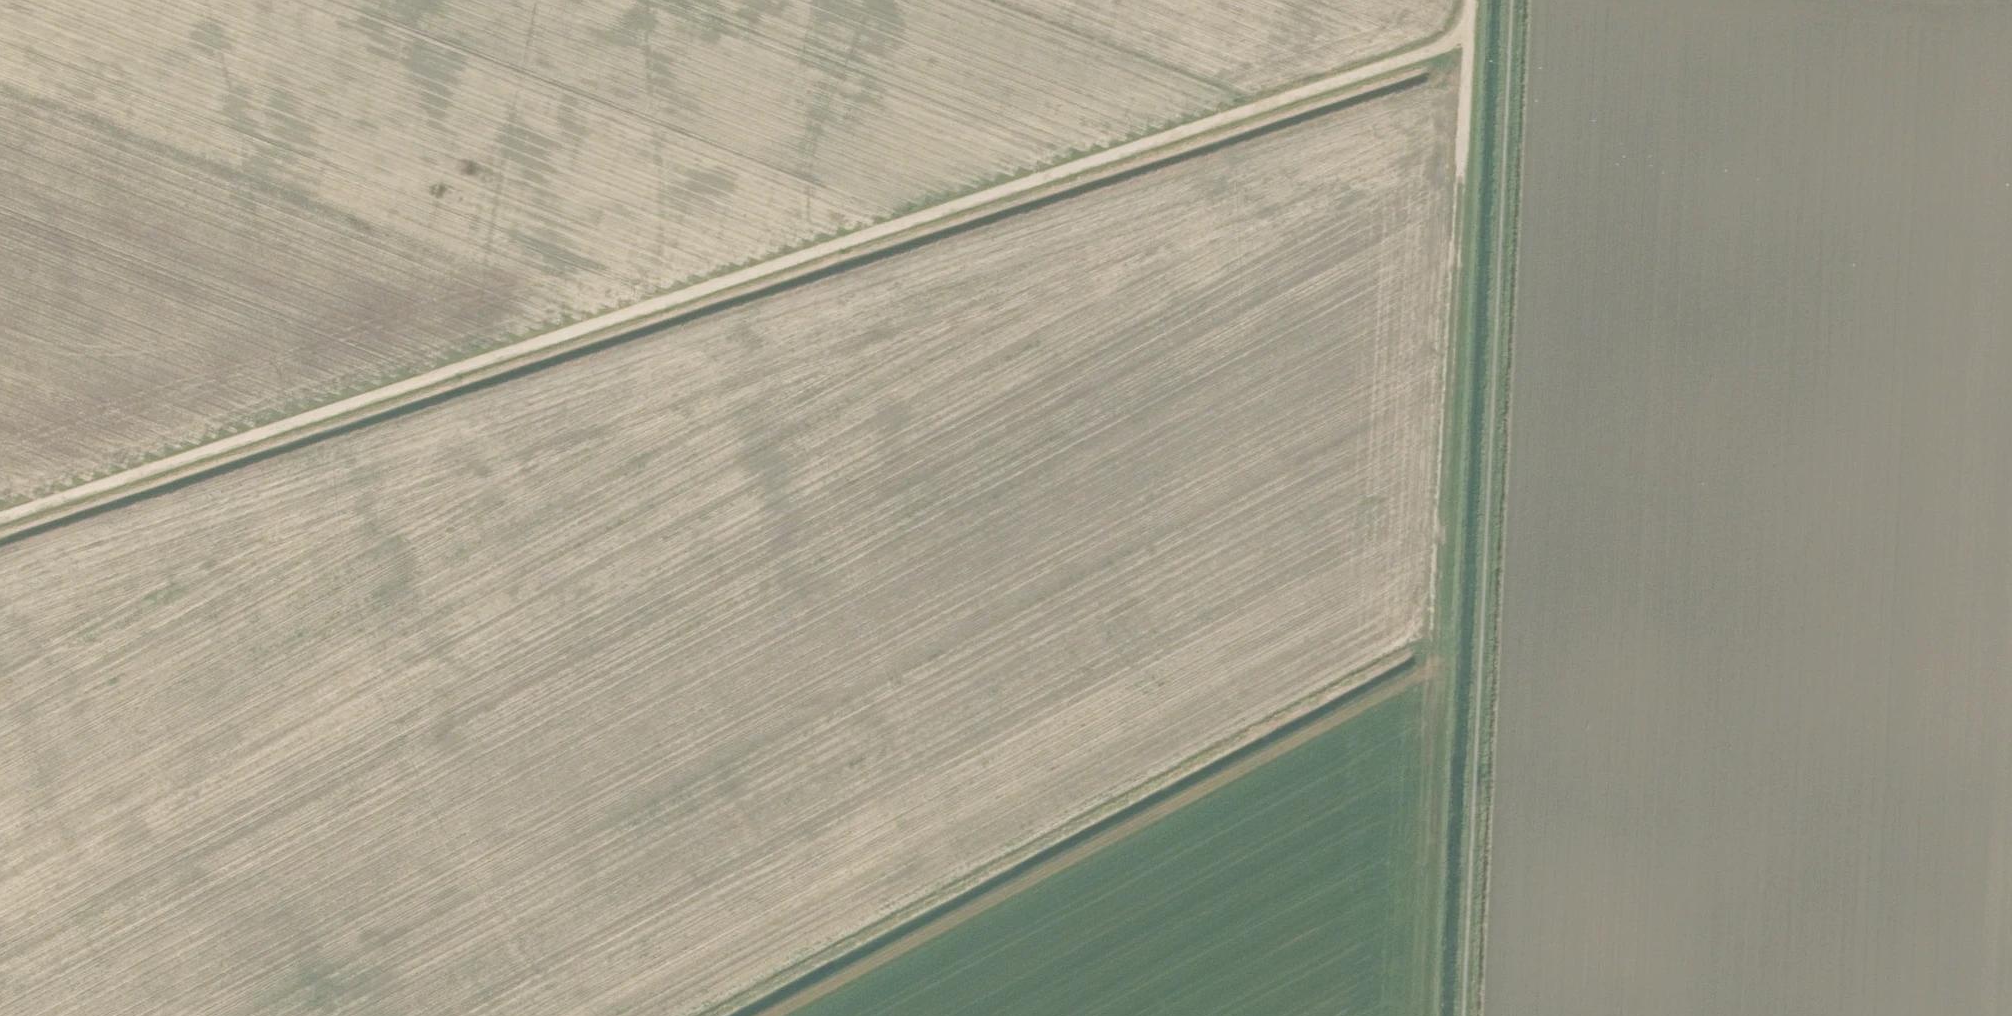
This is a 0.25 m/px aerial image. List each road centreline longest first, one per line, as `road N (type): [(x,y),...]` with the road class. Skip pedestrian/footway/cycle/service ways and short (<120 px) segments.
road 1 (track): [(1463,182),(1471,0)]

